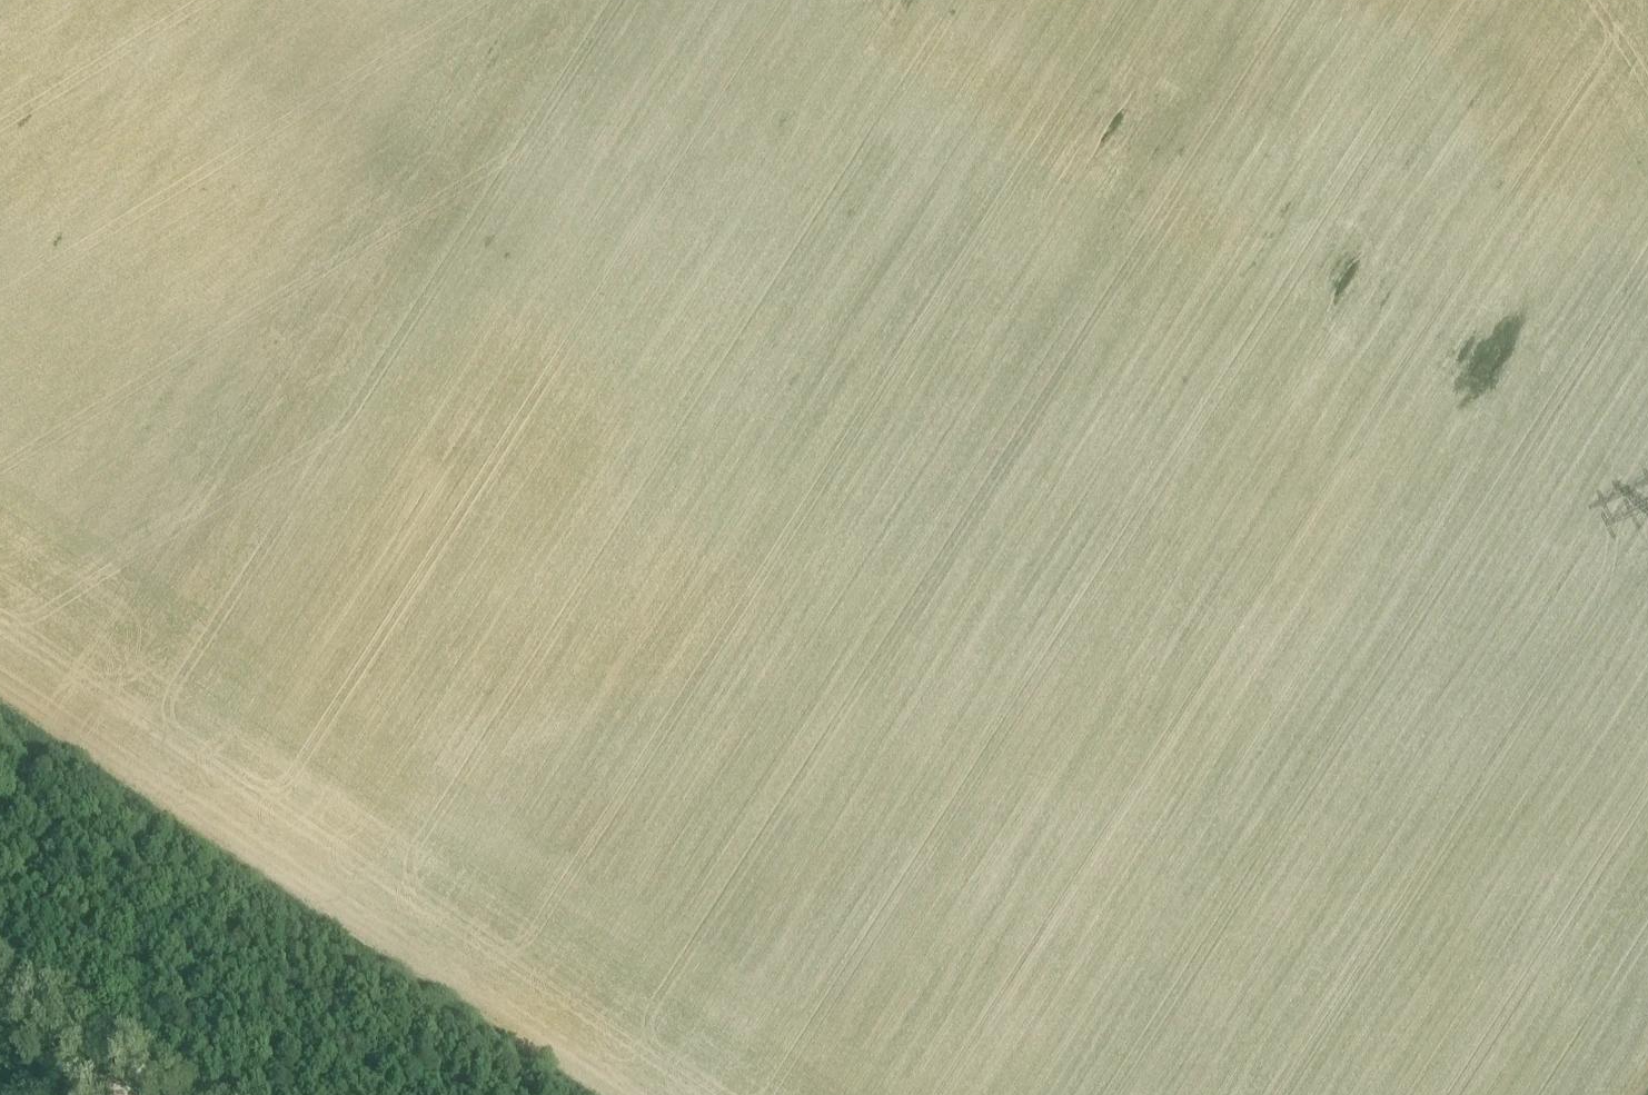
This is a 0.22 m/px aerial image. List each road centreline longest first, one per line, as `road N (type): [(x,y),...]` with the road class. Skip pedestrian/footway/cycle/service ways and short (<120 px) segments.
road 1 (track): [(199,1094),(0,964)]

